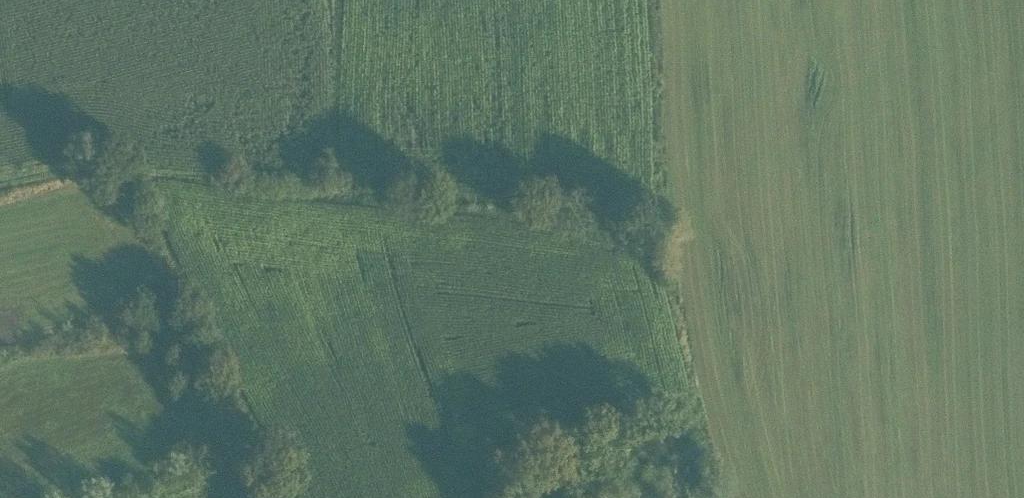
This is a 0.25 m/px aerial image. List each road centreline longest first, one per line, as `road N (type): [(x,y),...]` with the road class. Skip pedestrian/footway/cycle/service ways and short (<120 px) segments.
road 1 (track): [(263,497),(147,250),(127,178),(81,174),(0,186)]

